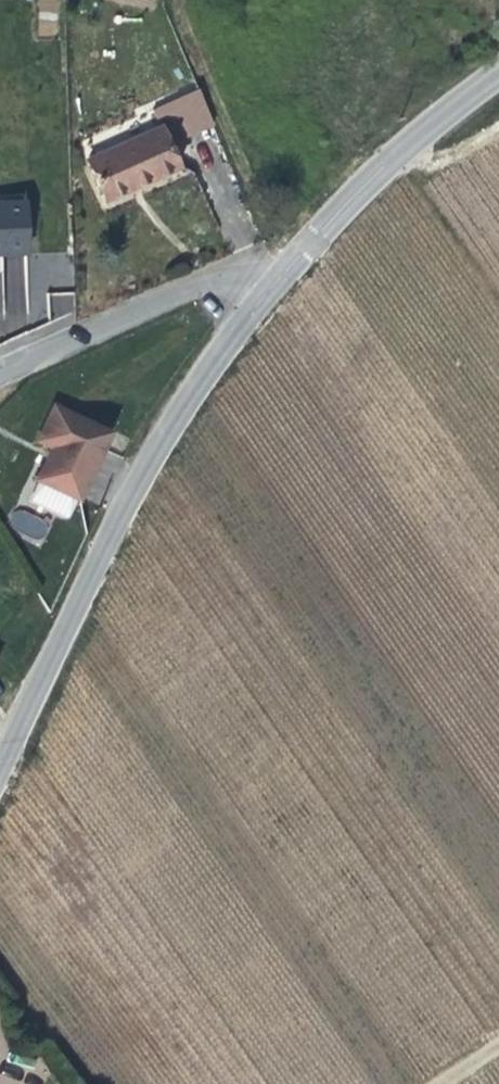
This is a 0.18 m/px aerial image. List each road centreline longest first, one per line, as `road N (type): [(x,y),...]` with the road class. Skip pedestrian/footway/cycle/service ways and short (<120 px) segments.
road 1 (residential): [(261,288),(148,442),(0,755)]
road 2 (residential): [(498,66),(425,120),(261,288)]
road 3 (residential): [(6,365),(203,277),(261,288)]

